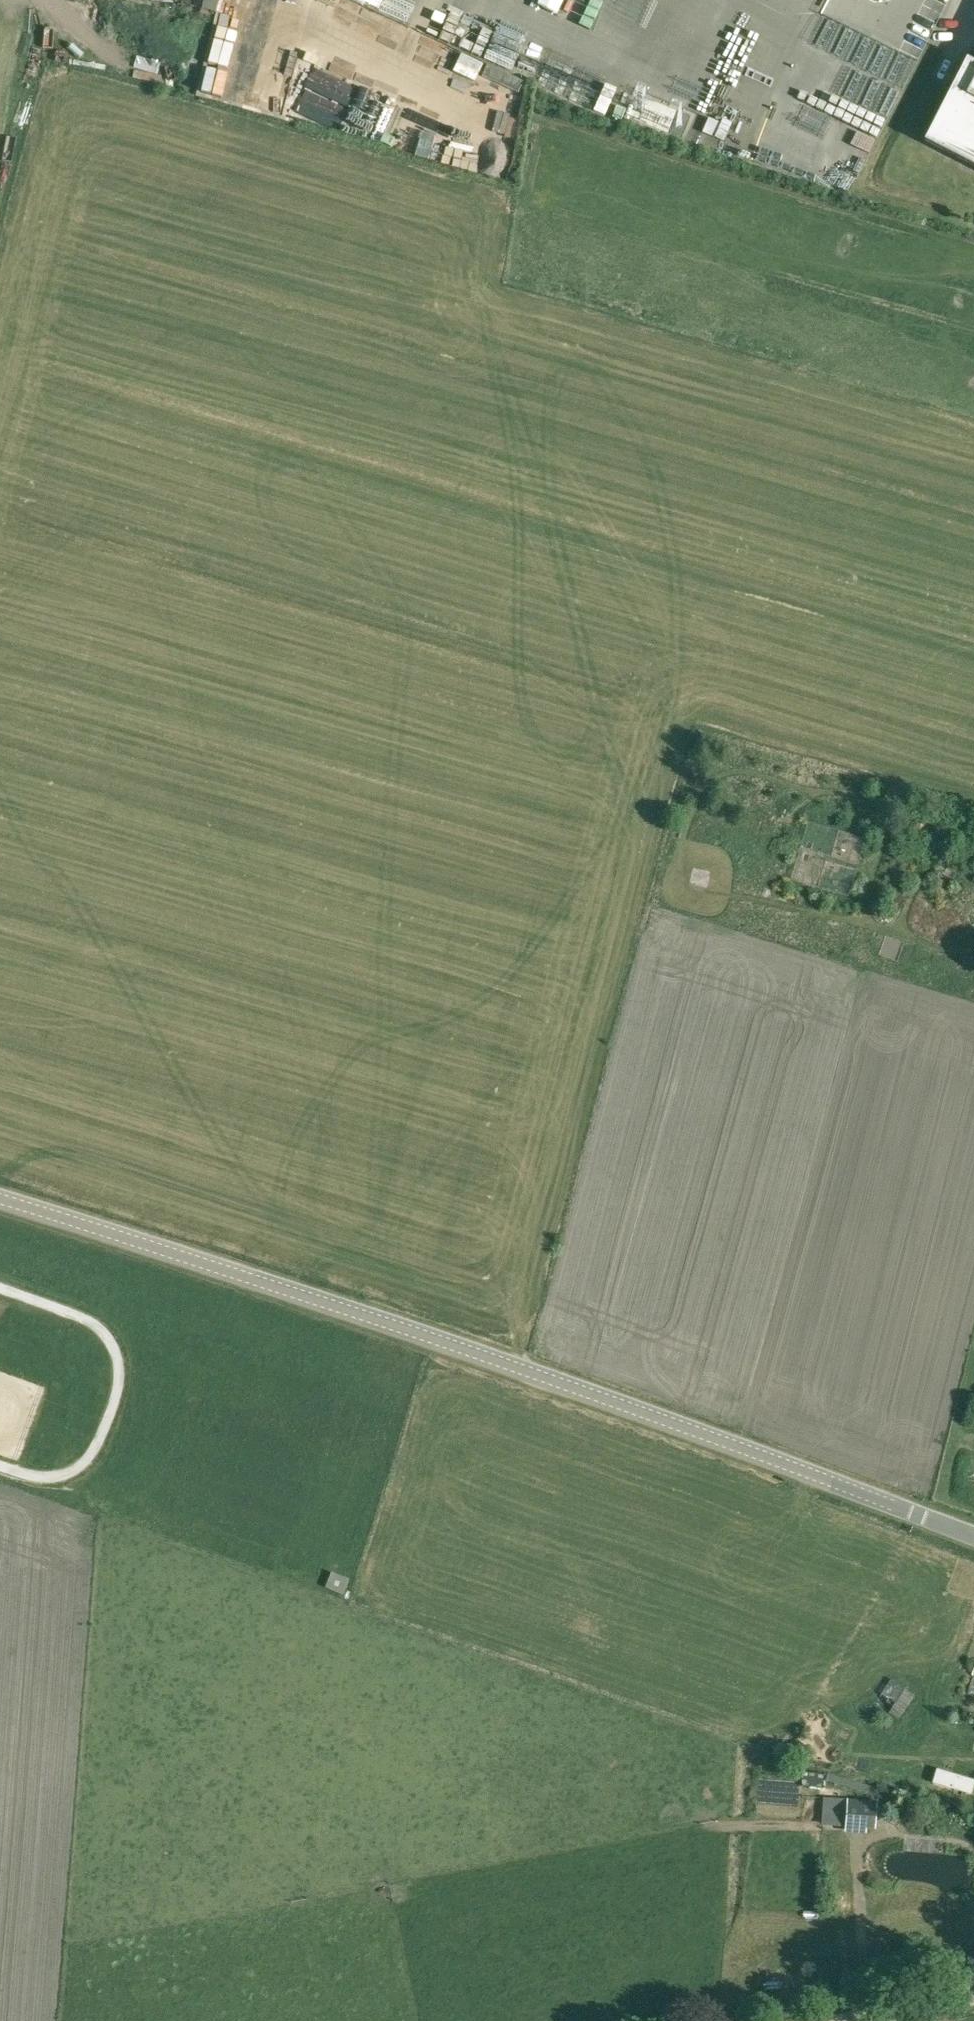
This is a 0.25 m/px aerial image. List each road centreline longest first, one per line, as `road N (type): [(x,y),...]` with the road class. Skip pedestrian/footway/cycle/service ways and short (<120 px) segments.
road 1 (unclassified): [(973,1532),(0,1198)]
road 2 (unclassified): [(973,1992),(845,2020)]

